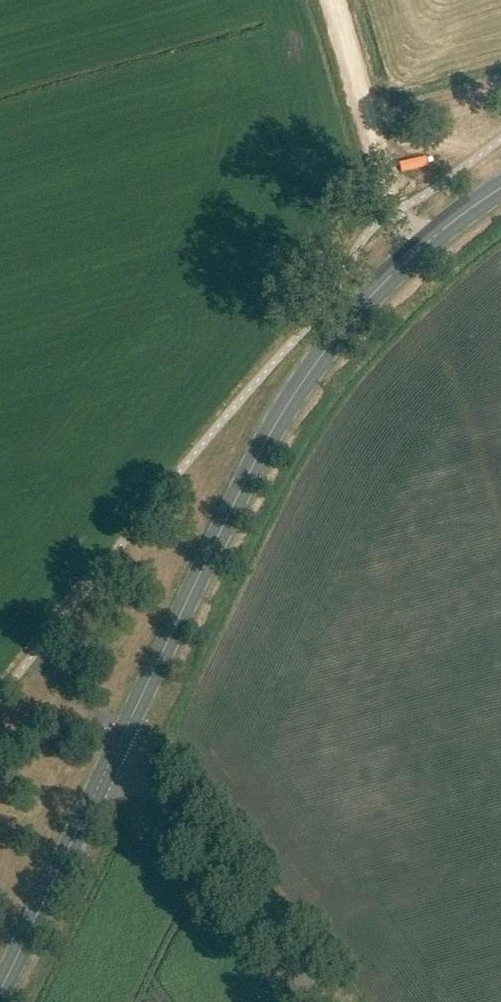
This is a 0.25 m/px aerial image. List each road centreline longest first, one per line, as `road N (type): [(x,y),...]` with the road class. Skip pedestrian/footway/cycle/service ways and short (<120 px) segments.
road 1 (tertiary): [(122,737),(296,389),(417,254)]
road 2 (unclassified): [(326,1001),(122,737)]
road 3 (tertiary): [(0,986),(122,737)]
road 4 (unclassified): [(417,254),(396,211),(335,0)]

